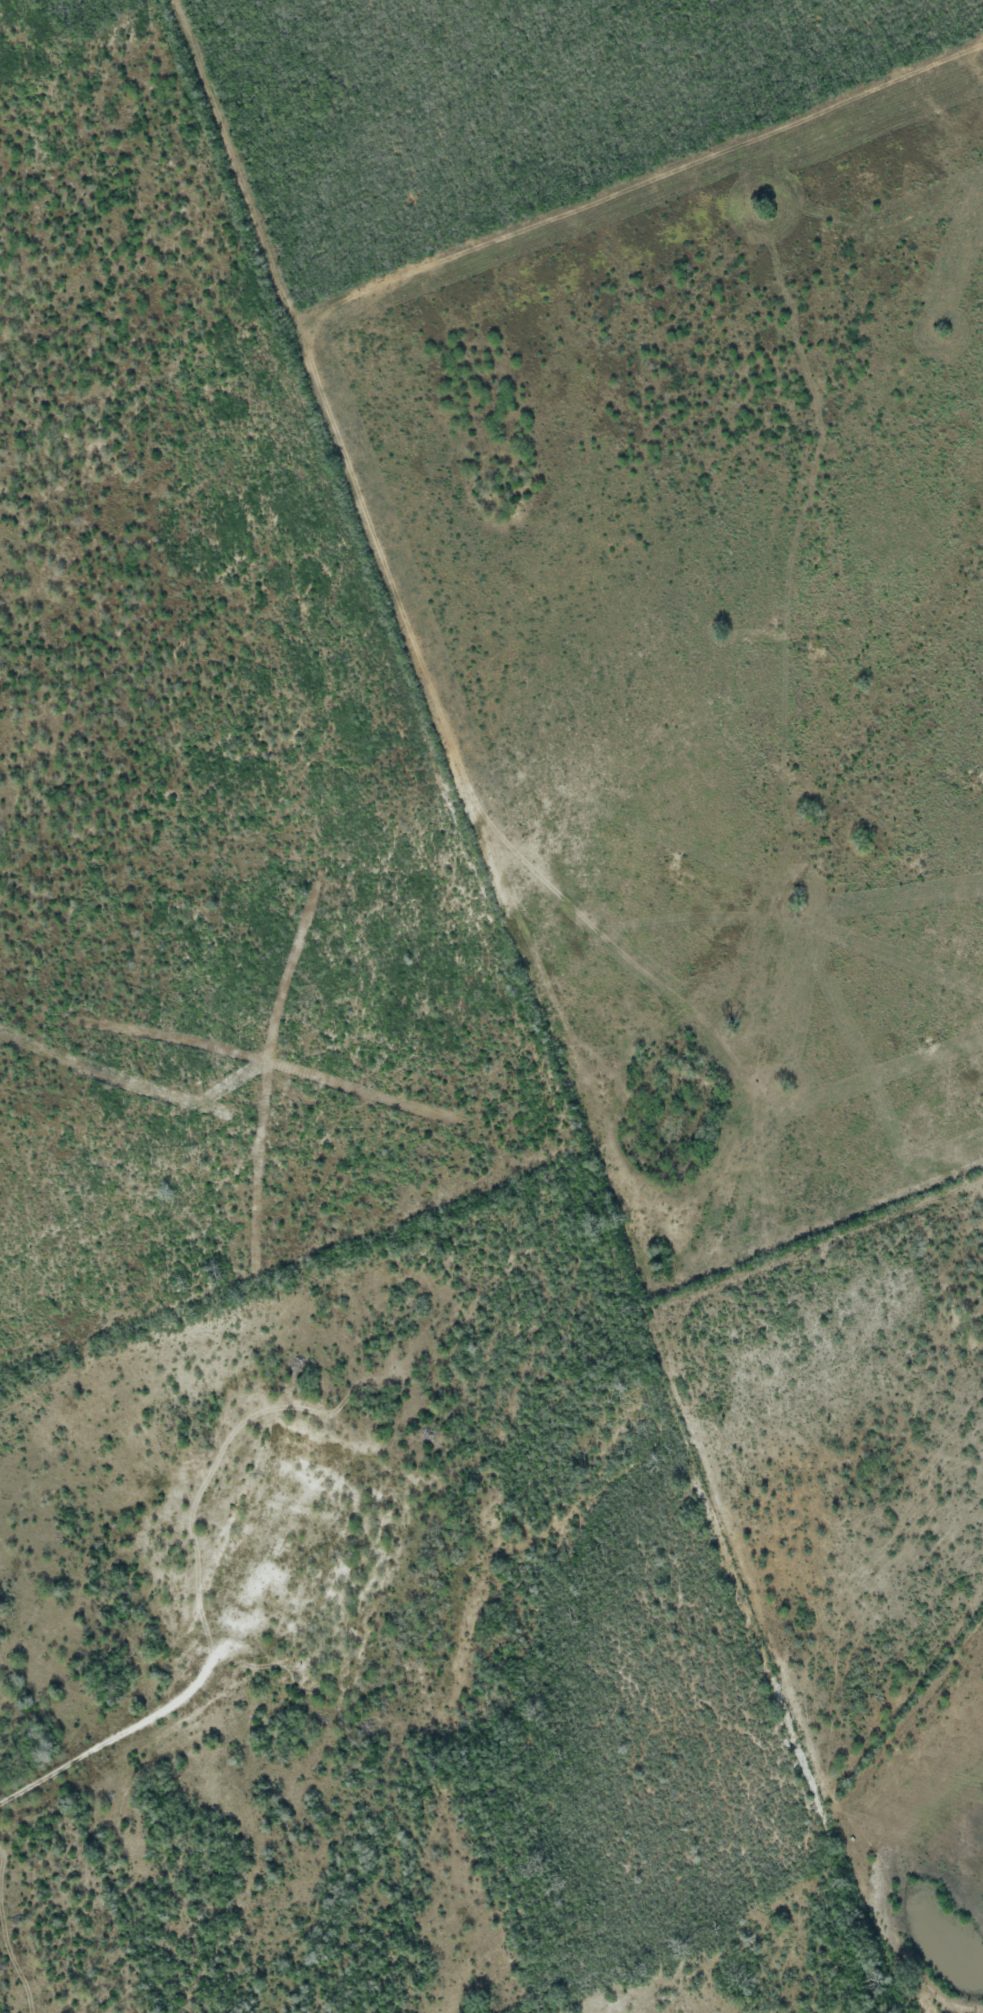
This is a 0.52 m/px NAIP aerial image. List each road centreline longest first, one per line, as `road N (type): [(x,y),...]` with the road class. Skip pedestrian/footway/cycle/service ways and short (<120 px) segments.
road 1 (track): [(0,1805),(165,1712),(201,1686),(234,1645)]

